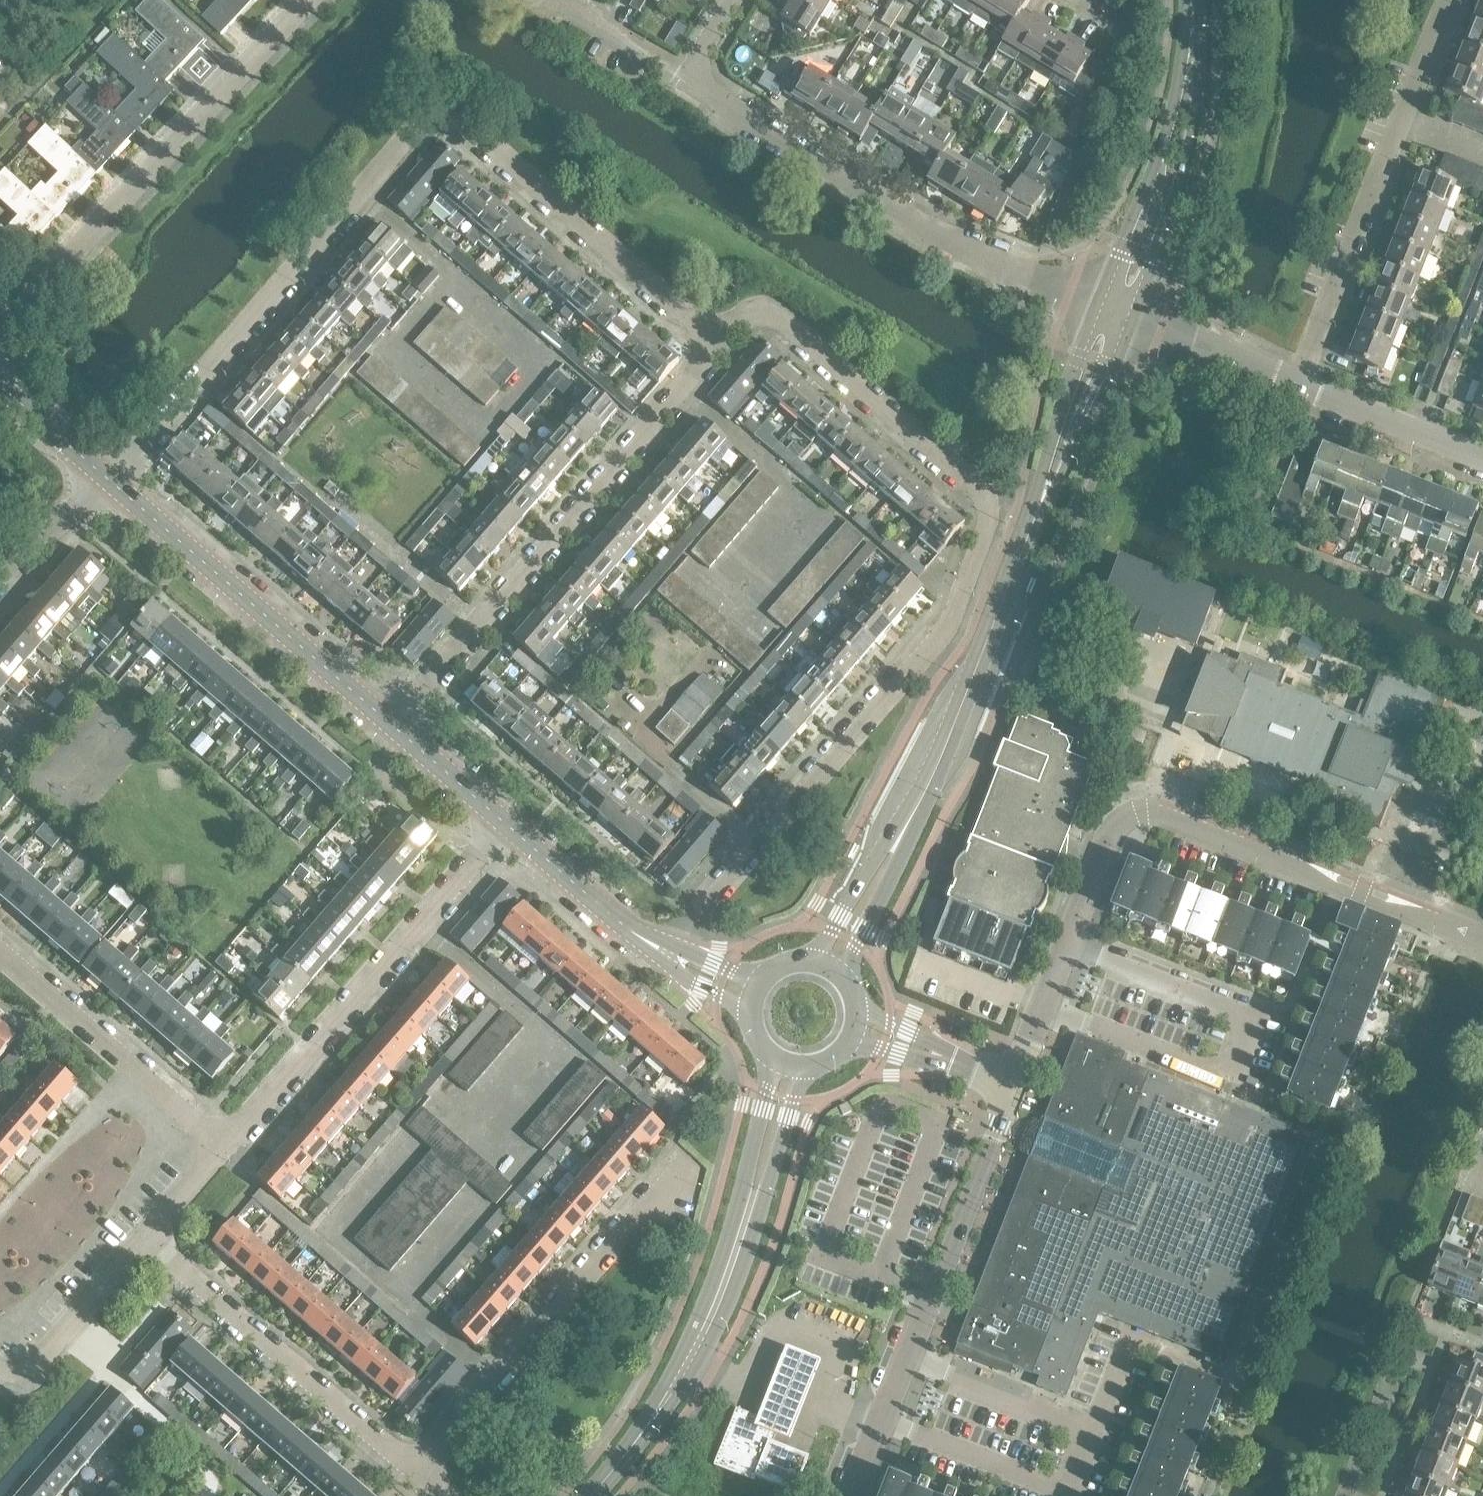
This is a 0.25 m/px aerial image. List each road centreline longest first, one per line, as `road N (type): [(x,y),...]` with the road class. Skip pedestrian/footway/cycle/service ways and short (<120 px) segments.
road 1 (residential): [(662,950),(950,625),(993,499),(786,321),(741,321),(716,349)]
road 2 (secondary): [(827,966),(1002,618),(1114,319)]
road 3 (residential): [(390,723),(716,349)]
road 4 (residential): [(1114,319),(994,263),(684,80)]
road 5 (residential): [(101,476),(407,135),(432,123)]
road 6 (secondary): [(590,1495),(706,1332),(733,1269),(789,1065)]
road 7 (residential): [(1043,1006),(1236,1079),(1257,1023),(1065,950)]
road 8 (residential): [(305,0),(0,331)]
road 9 (residential): [(226,1145),(504,825)]
road 10 (residential): [(1300,391),(1451,0)]
road 11 (residential): [(417,1472),(686,1163)]
road 12 (tertiary): [(390,723),(101,476)]
road 13 (residential): [(716,349),(452,121),(432,123)]
road 14 (residential): [(417,1472),(149,1236)]
road 15 (residential): [(1435,922),(1157,813),(1131,817),(1108,835)]
road 16 (secondary): [(1114,319),(1167,180),(1189,89),(1193,0)]
road 17 (residential): [(226,1145),(0,947)]
road 18 (residential): [(910,1360),(1013,1084)]
road 19 (residential): [(0,1372),(17,1372),(37,1354),(149,1236)]
road 20 (residential): [(1100,1435),(910,1360)]
road 21 (tertiary): [(662,950),(504,825)]
road 22 (residential): [(1300,391),(1114,319)]
road 23 (residential): [(1482,460),(1300,391)]
road 24 (residential): [(857,1024),(1013,1084)]
road 25 (residential): [(881,1434),(1036,1495)]
road 26 (residential): [(684,80),(549,0)]
road 27 (tertiary): [(504,825),(390,723)]
road 28 (tertiary): [(101,476),(0,386)]
road 29 (residential): [(0,564),(101,476)]
road 30 (residential): [(1065,950),(1108,835)]

